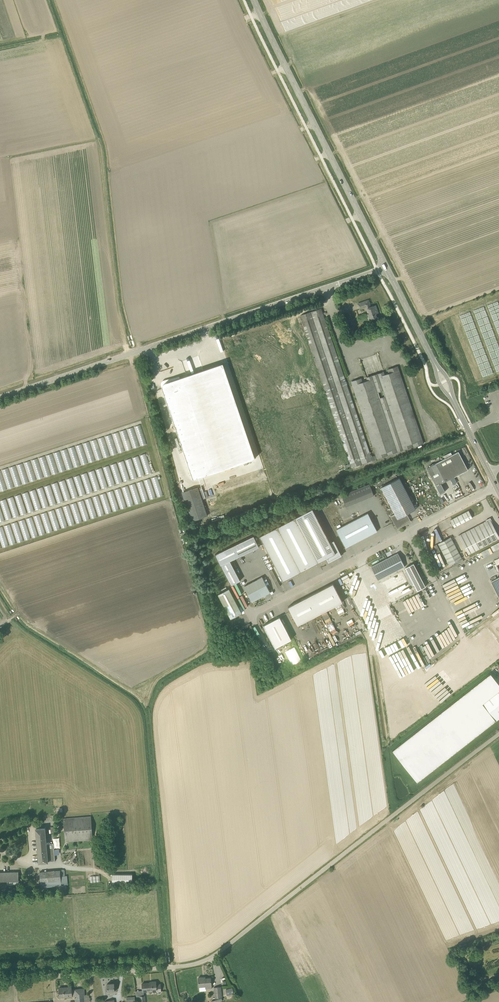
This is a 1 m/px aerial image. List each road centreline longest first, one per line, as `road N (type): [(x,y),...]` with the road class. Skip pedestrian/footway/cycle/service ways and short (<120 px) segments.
road 1 (unclassified): [(0,978),(204,961),(498,734)]
road 2 (tertiary): [(0,398),(387,267)]
road 3 (secondary): [(387,267),(253,0)]
road 4 (unclassified): [(249,615),(409,532)]

